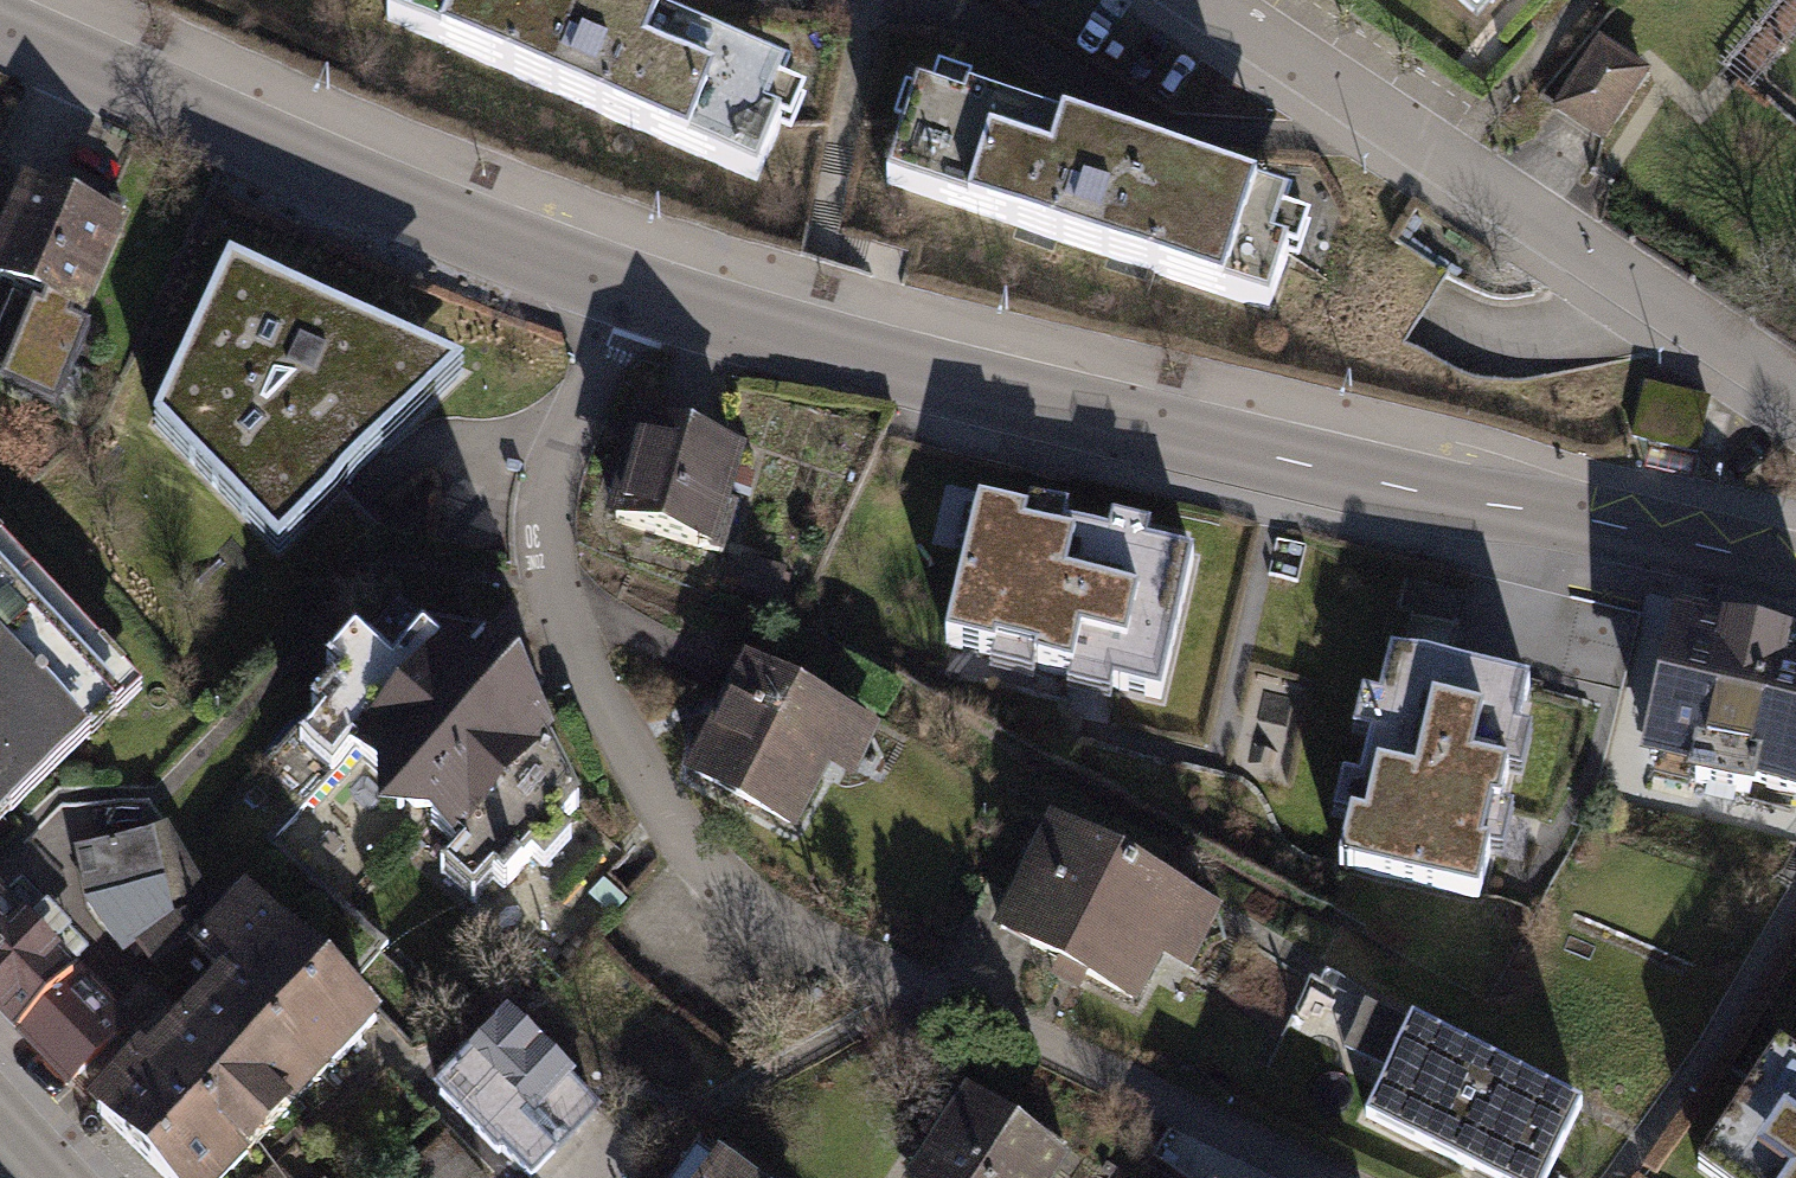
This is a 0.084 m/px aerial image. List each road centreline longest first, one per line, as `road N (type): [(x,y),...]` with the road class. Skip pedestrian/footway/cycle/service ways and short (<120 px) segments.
road 1 (residential): [(622,292),(555,471),(549,528),(552,587),(591,711),(642,787),(721,882),(1312,1177)]
road 2 (residential): [(1795,568),(1005,395),(622,292)]
road 3 (residential): [(1795,382),(1211,0)]
road 4 (residential): [(622,292),(0,29)]

